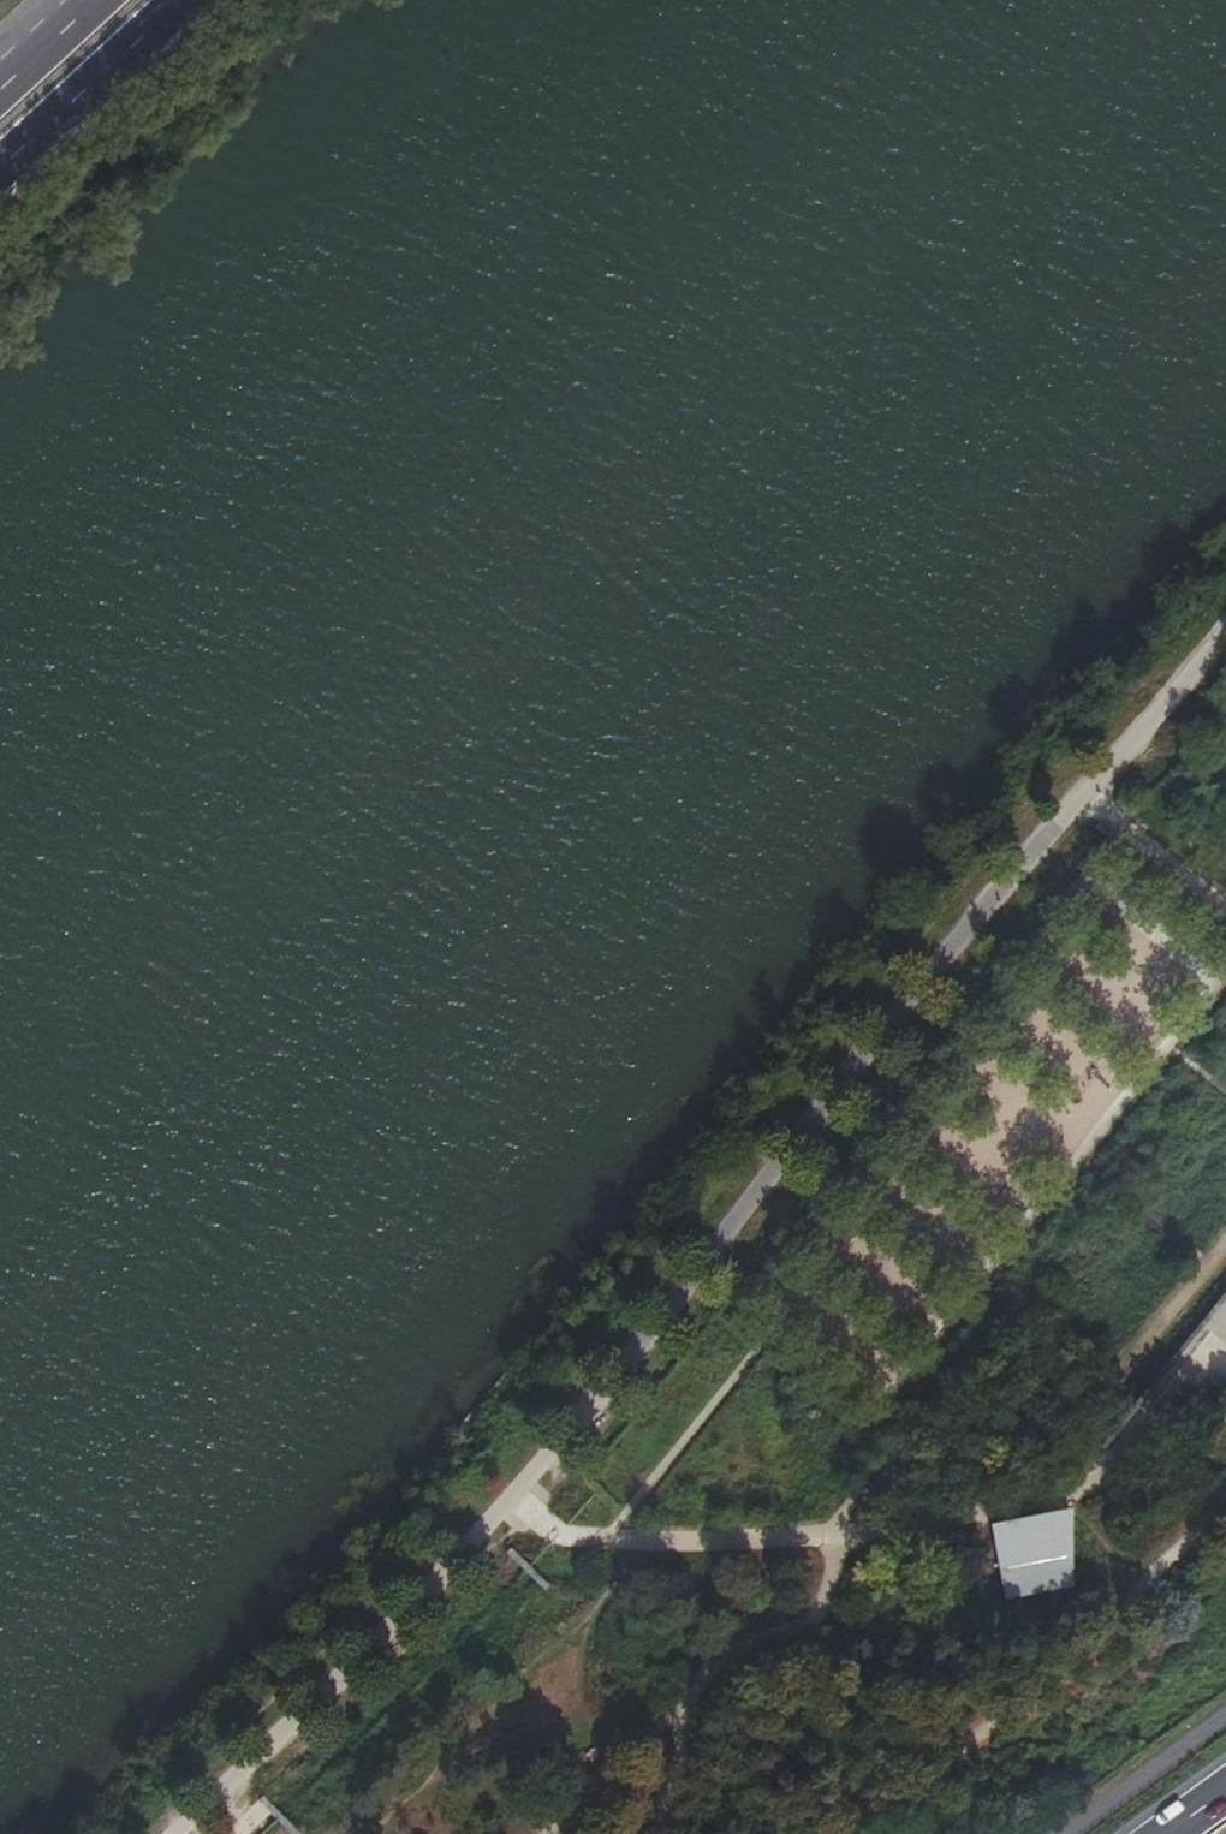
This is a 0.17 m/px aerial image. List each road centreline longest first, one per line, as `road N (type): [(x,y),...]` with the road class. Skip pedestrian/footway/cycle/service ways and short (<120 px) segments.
road 1 (primary): [(0,168),(185,0)]
road 2 (primary): [(101,0),(0,91)]

